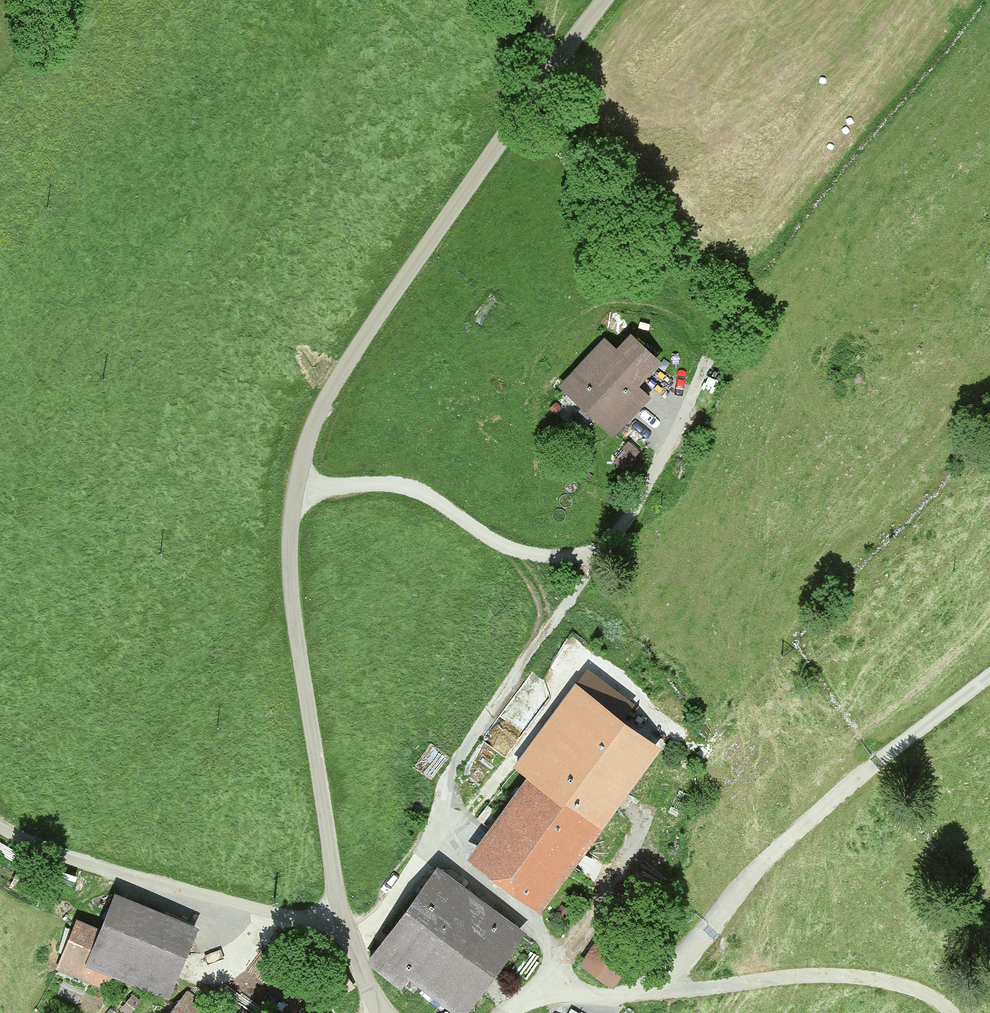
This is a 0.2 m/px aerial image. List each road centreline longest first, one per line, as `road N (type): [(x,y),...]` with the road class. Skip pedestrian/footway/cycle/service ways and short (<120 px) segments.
road 1 (unclassified): [(390,1012),(364,983),(341,898),(291,600),(292,504),(315,417),(613,0)]
road 2 (track): [(706,367),(647,493),(470,734),(447,780),(437,832),(551,939),(542,987)]
road 3 (track): [(989,676),(786,840),(657,979),(612,992),(542,987),(502,1012)]
road 4 (track): [(0,824),(41,848),(306,918),(347,921)]
road 5 (track): [(296,487),(378,481),(420,490),(519,550),(596,563)]
road 6 (track): [(951,1012),(900,982),(790,976),(692,990),(657,979)]

